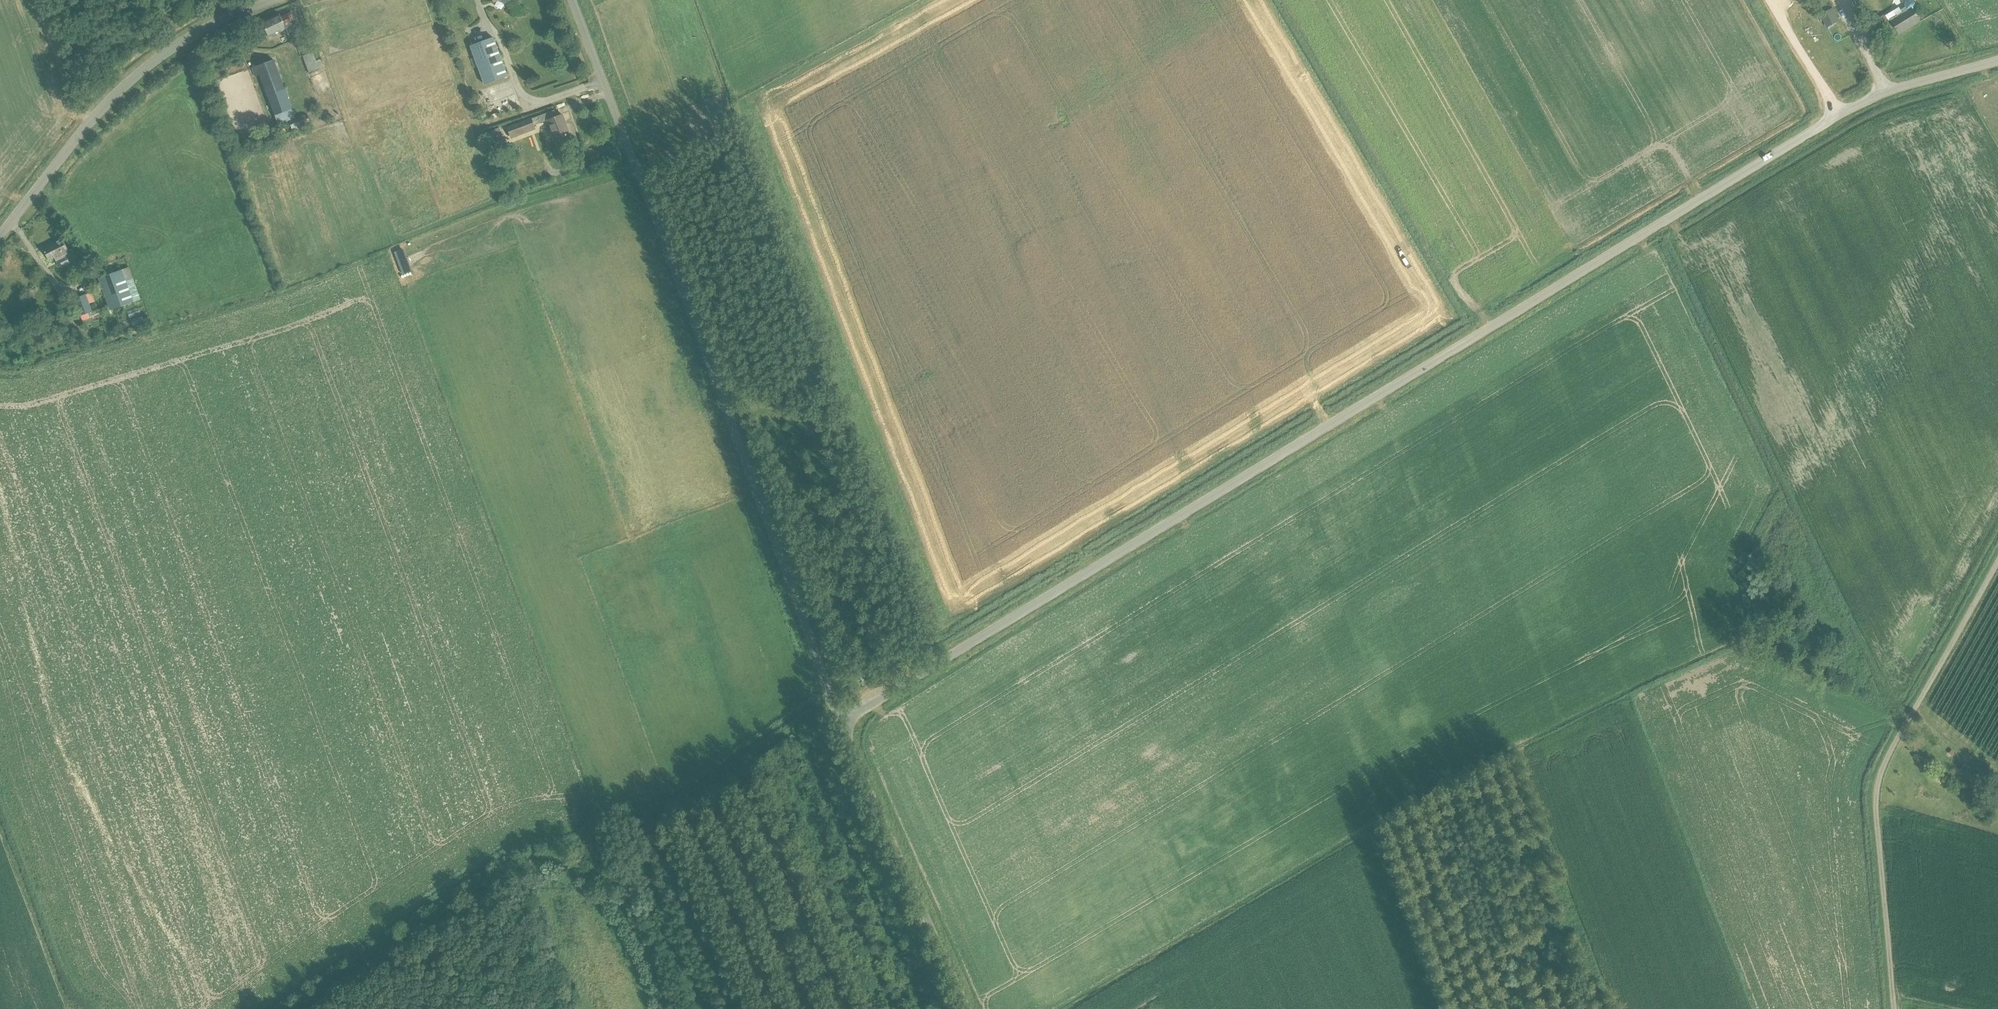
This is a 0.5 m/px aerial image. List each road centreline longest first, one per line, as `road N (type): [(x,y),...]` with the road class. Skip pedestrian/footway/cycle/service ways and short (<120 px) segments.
road 1 (unclassified): [(843,721),(1843,113),(1997,61)]
road 2 (unclassified): [(843,721),(572,0)]
road 3 (track): [(1894,1008),(1877,784),(1997,560)]
road 4 (unclassified): [(0,235),(111,98),(172,48),(271,0)]
road 5 (unclassified): [(968,1008),(843,721)]

